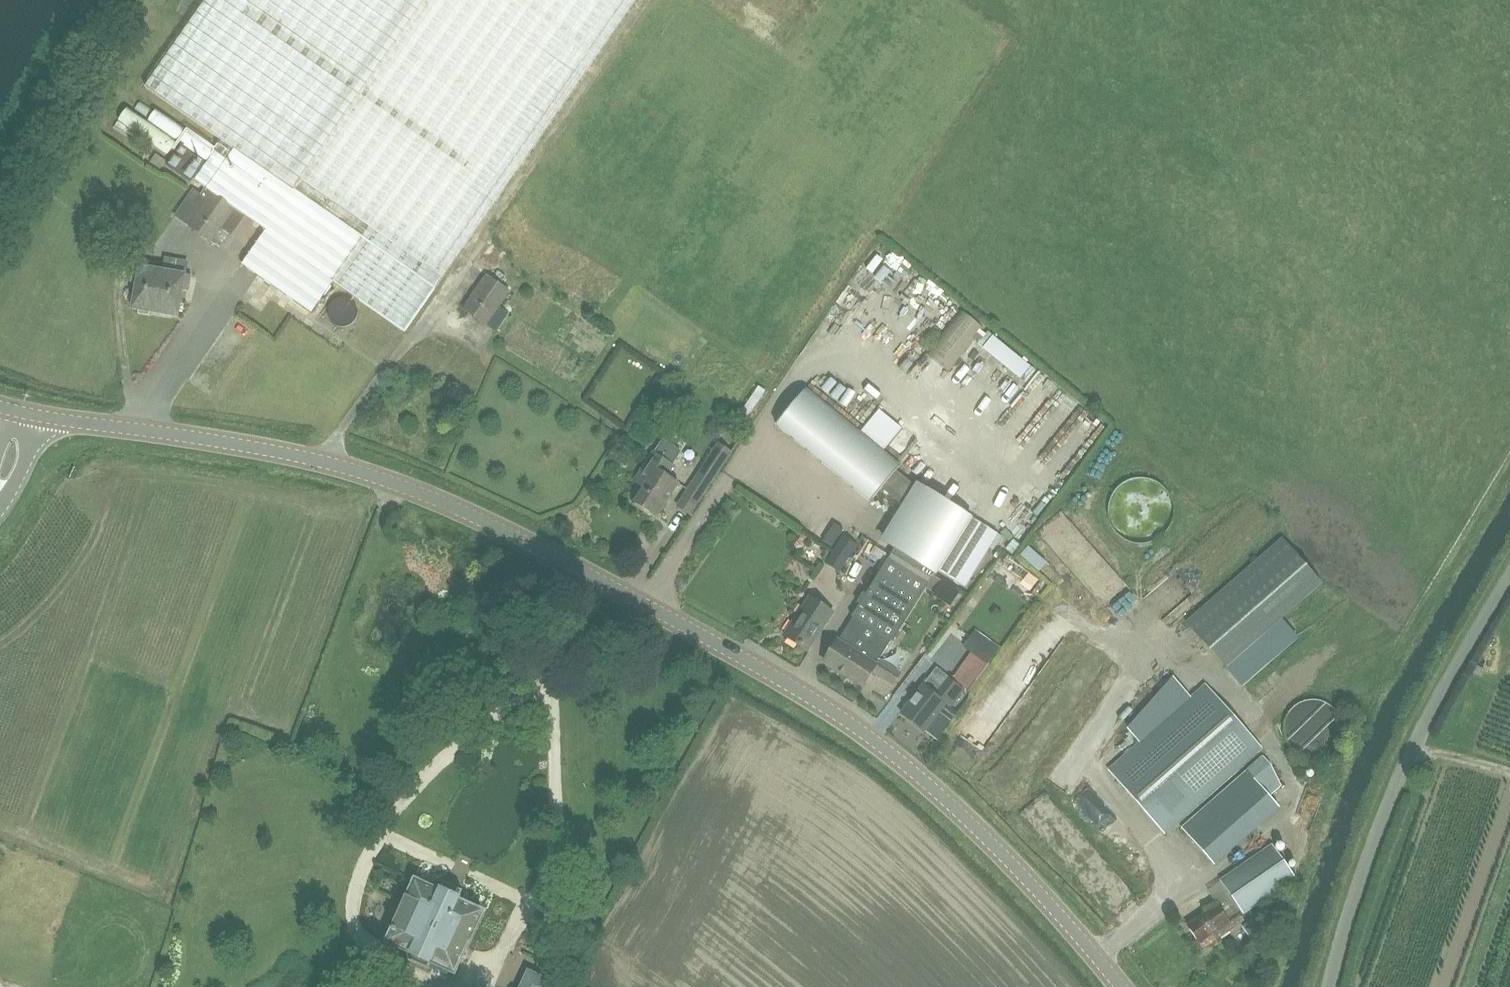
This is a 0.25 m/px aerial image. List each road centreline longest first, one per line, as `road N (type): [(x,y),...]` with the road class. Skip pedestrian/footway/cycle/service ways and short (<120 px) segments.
road 1 (tertiary): [(1121,986),(975,827),(871,738),(568,563),(356,470),(216,440),(38,416)]
road 2 (unclassified): [(1328,986),(1361,860),(1397,773),(1509,571)]
road 3 (tertiary): [(0,175),(91,0)]

